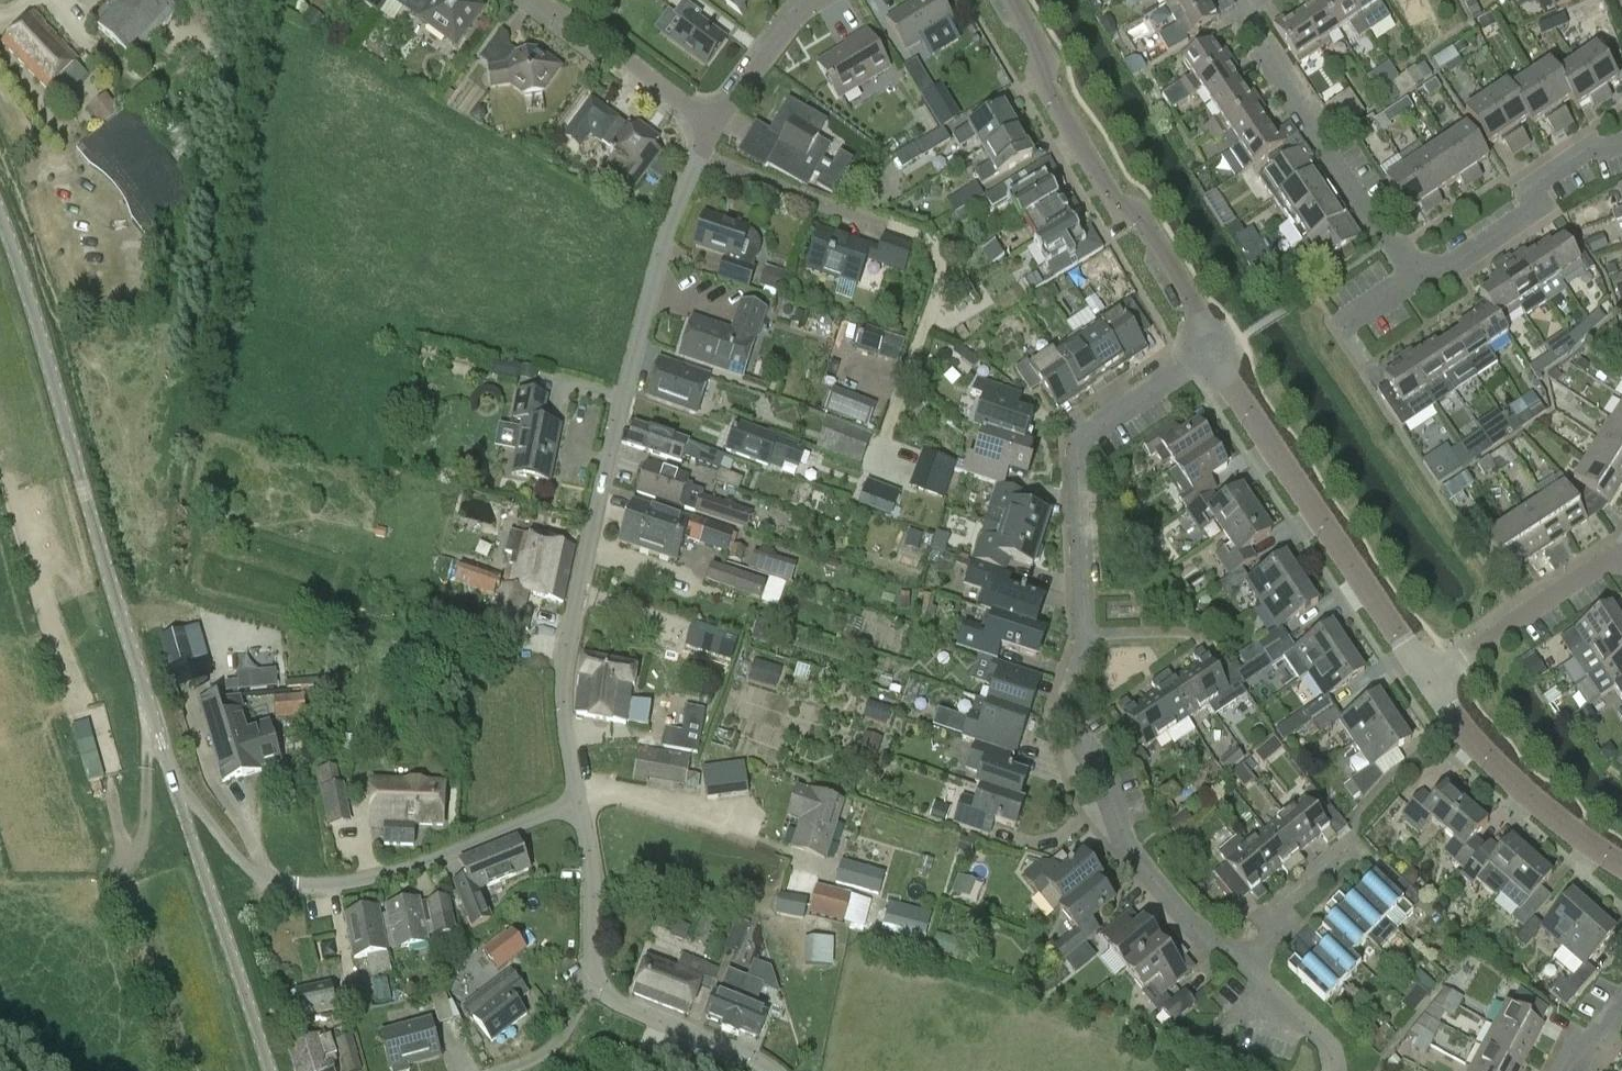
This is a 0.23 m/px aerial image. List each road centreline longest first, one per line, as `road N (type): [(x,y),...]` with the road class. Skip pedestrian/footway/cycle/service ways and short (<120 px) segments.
road 1 (residential): [(1246,966),(1213,934),(1196,932),(1125,846),(1101,770),(1062,715),(1085,638),(1077,443),(1219,349)]
road 2 (residential): [(579,800),(563,709),(566,664),(656,277),(714,123)]
road 3 (tertiary): [(177,794),(0,218)]
road 4 (residential): [(579,800),(423,862),(299,883),(250,867),(177,794)]
road 5 (residential): [(1219,349),(1140,217),(1115,202),(1043,81),(1044,56),(1009,0)]
road 6 (residential): [(1429,676),(1230,386),(1219,349)]
road 7 (residential): [(1428,267),(1403,264),(1258,42),(1248,1)]
road 8 (tertiary): [(269,1070),(177,794)]
road 9 (residential): [(1621,864),(1518,787),(1429,676)]
road 10 (residential): [(1621,139),(1585,151),(1540,180),(1540,204),(1450,268),(1428,267)]
road 11 (residential): [(1429,676),(1604,563),(1621,563)]
road 12 (residential): [(714,123),(544,0)]
road 13 (residential): [(775,1070),(593,986)]
road 14 (residential): [(593,986),(593,884),(579,800)]
road 15 (residential): [(1246,966),(1275,936),(1275,910),(1355,842)]
road 16 (residential): [(714,123),(791,25),(821,0)]
road 17 (track): [(159,736),(148,758),(138,849),(123,851),(114,831)]
road 18 (residential): [(1327,1070),(1327,1046),(1246,966)]
road 19 (residential): [(502,1070),(559,1042),(593,986)]

